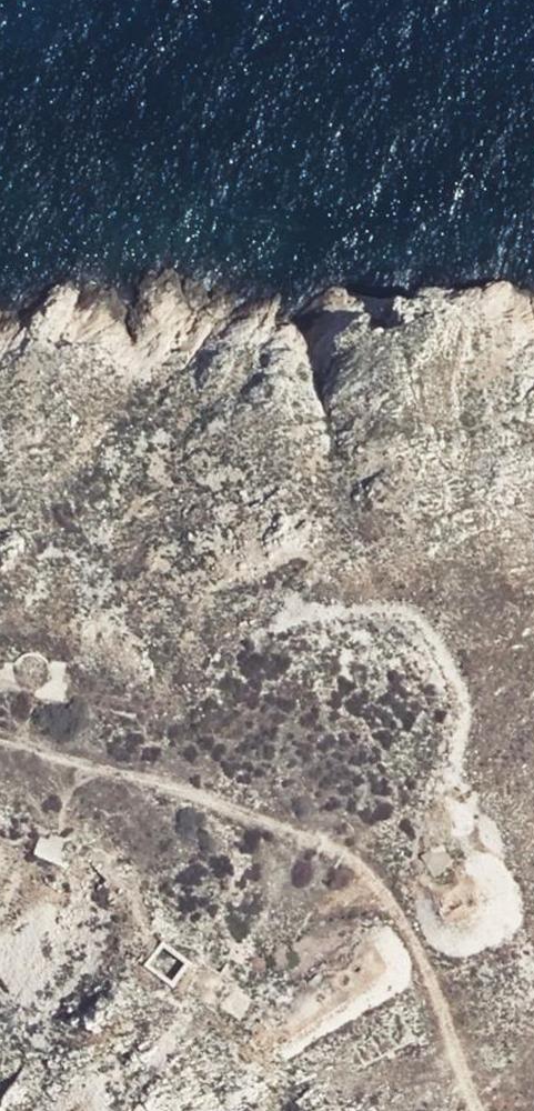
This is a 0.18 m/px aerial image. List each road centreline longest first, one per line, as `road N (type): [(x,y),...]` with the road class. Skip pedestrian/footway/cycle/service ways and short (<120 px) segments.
road 1 (track): [(487,1110),(461,1032),(393,896)]

